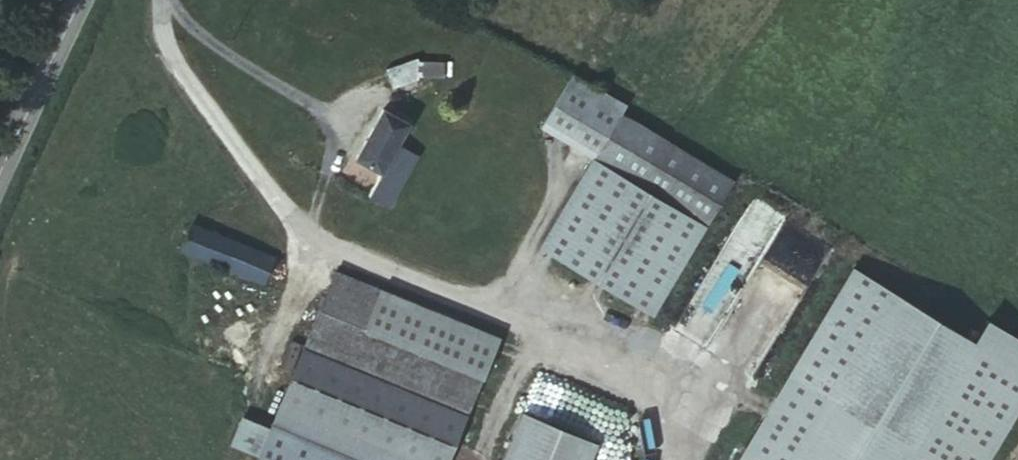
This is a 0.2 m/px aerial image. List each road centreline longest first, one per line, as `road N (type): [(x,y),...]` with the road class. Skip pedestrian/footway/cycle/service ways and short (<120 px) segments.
road 1 (tertiary): [(0,155),(74,0)]

